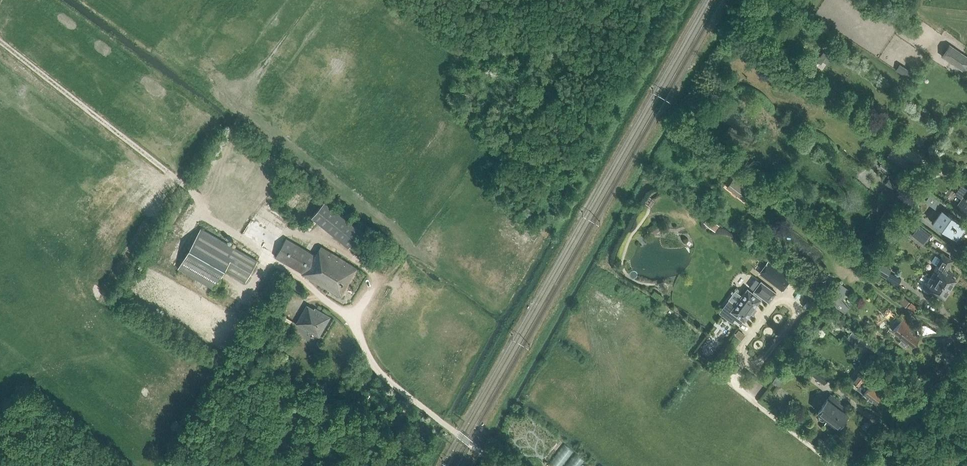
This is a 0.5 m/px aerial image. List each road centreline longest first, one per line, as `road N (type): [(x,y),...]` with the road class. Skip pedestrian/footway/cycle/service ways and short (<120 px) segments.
road 1 (track): [(389,384),(371,365),(352,319),(232,233),(180,180),(0,41)]
road 2 (unclassified): [(893,465),(966,348)]
road 3 (track): [(497,465),(389,384)]

